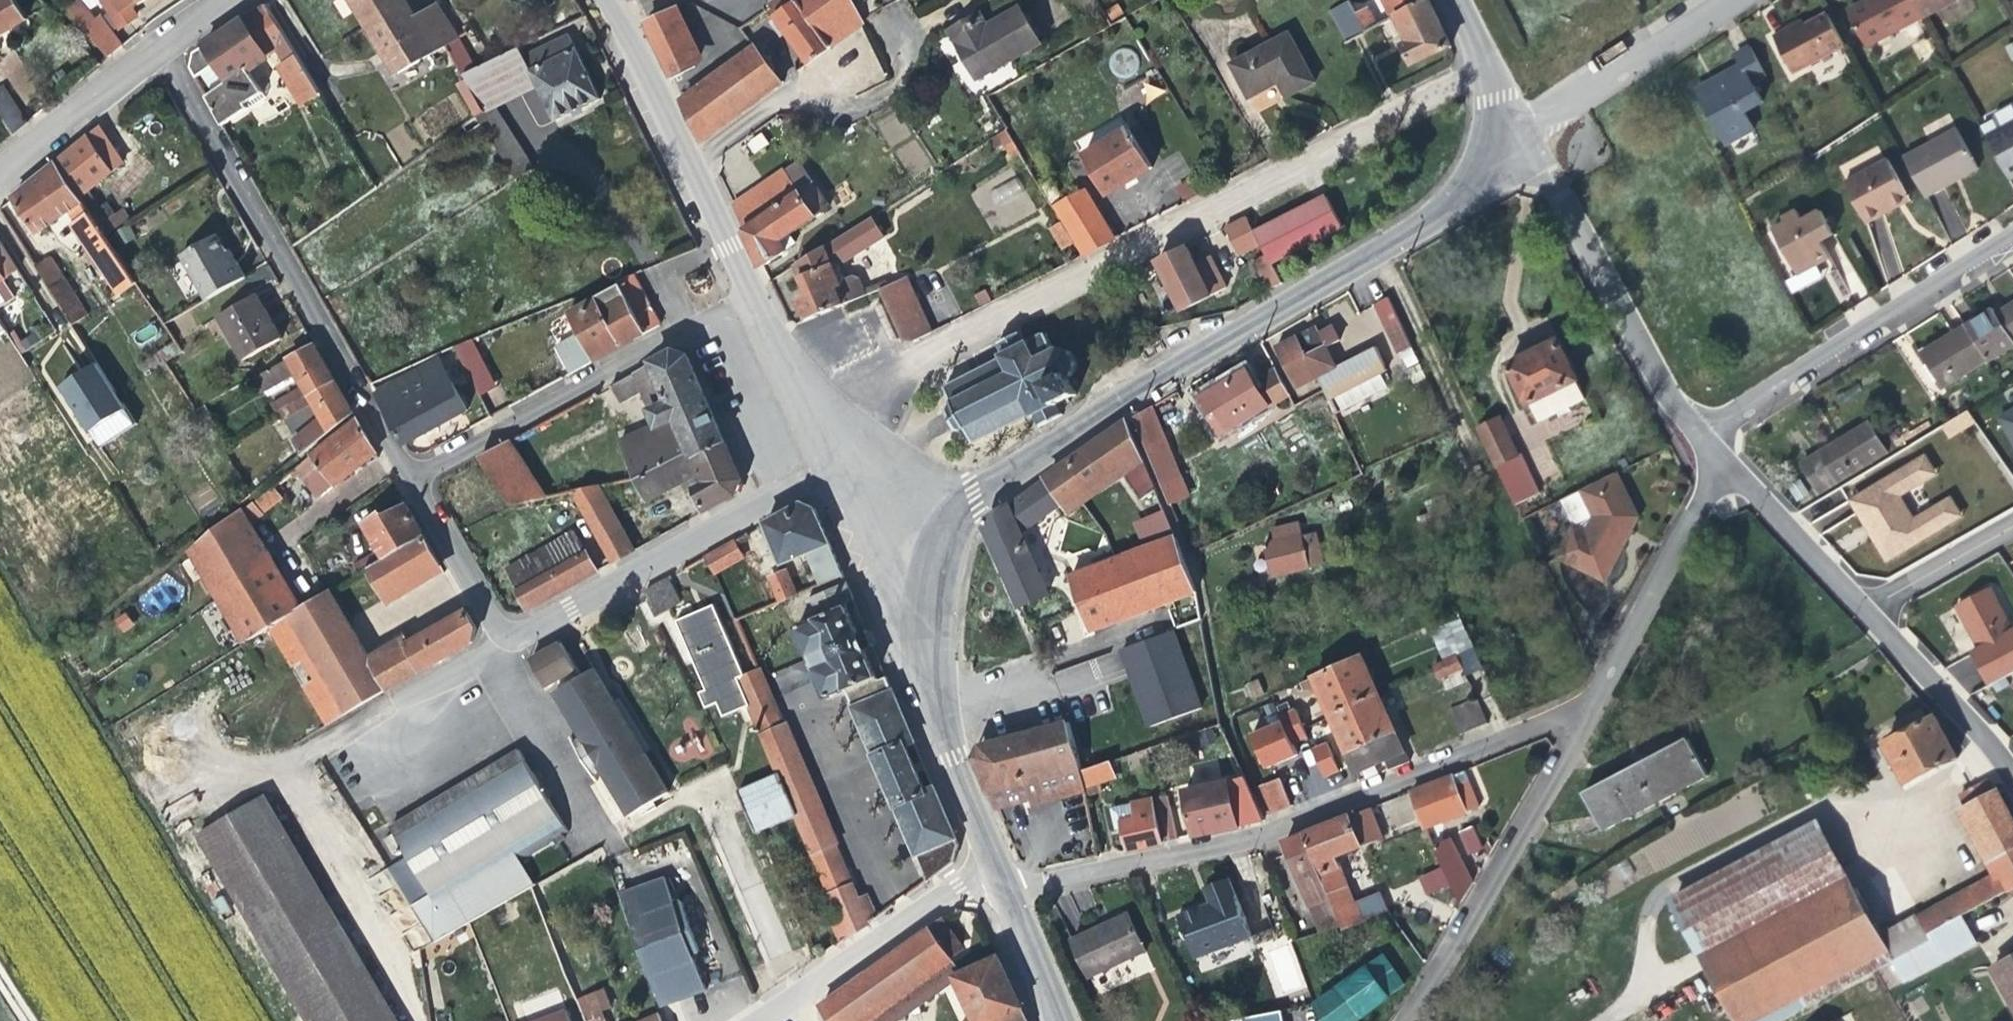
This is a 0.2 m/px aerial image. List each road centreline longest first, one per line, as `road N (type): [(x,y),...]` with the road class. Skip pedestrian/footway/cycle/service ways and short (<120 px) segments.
road 1 (tertiary): [(930,573),(966,492),(1123,393),(1421,227),(1471,191),(1489,158)]
road 2 (residential): [(803,425),(1367,122)]
road 3 (residential): [(1006,901),(1257,846),(1584,728)]
road 4 (residential): [(408,480),(488,626),(503,632),(520,630),(824,476)]
road 5 (residential): [(408,480),(160,53)]
road 6 (residential): [(751,304),(408,480)]
road 7 (residential): [(1691,433),(2012,235)]
road 8 (unclassified): [(1489,158),(1545,172),(1691,433)]
road 9 (residential): [(1417,1020),(1584,728)]
road 10 (tertiary): [(994,874),(944,759),(930,573)]
road 11 (residential): [(896,27),(898,86),(843,117),(809,94),(689,172)]
road 12 (residential): [(1727,469),(1584,728)]
road 13 (residential): [(1492,137),(1722,0)]
road 14 (unclassified): [(771,1020),(950,894),(994,874)]
road 15 (unclassified): [(1871,619),(2012,773)]
road 16 (unclassified): [(1727,469),(1871,619)]
road 17 (unclassified): [(0,182),(160,53)]
road 18 (tertiary): [(689,172),(602,0)]
road 19 (residential): [(1871,619),(2012,536)]
road 20 (tertiary): [(751,304),(689,172)]
road 21 (tertiary): [(930,573),(824,476)]
road 22 (residential): [(1367,122),(1305,0)]
road 23 (tertiary): [(803,425),(751,304)]
road 24 (tertiary): [(1056,1020),(1006,901)]
road 25 (residential): [(1367,122),(1479,61)]

